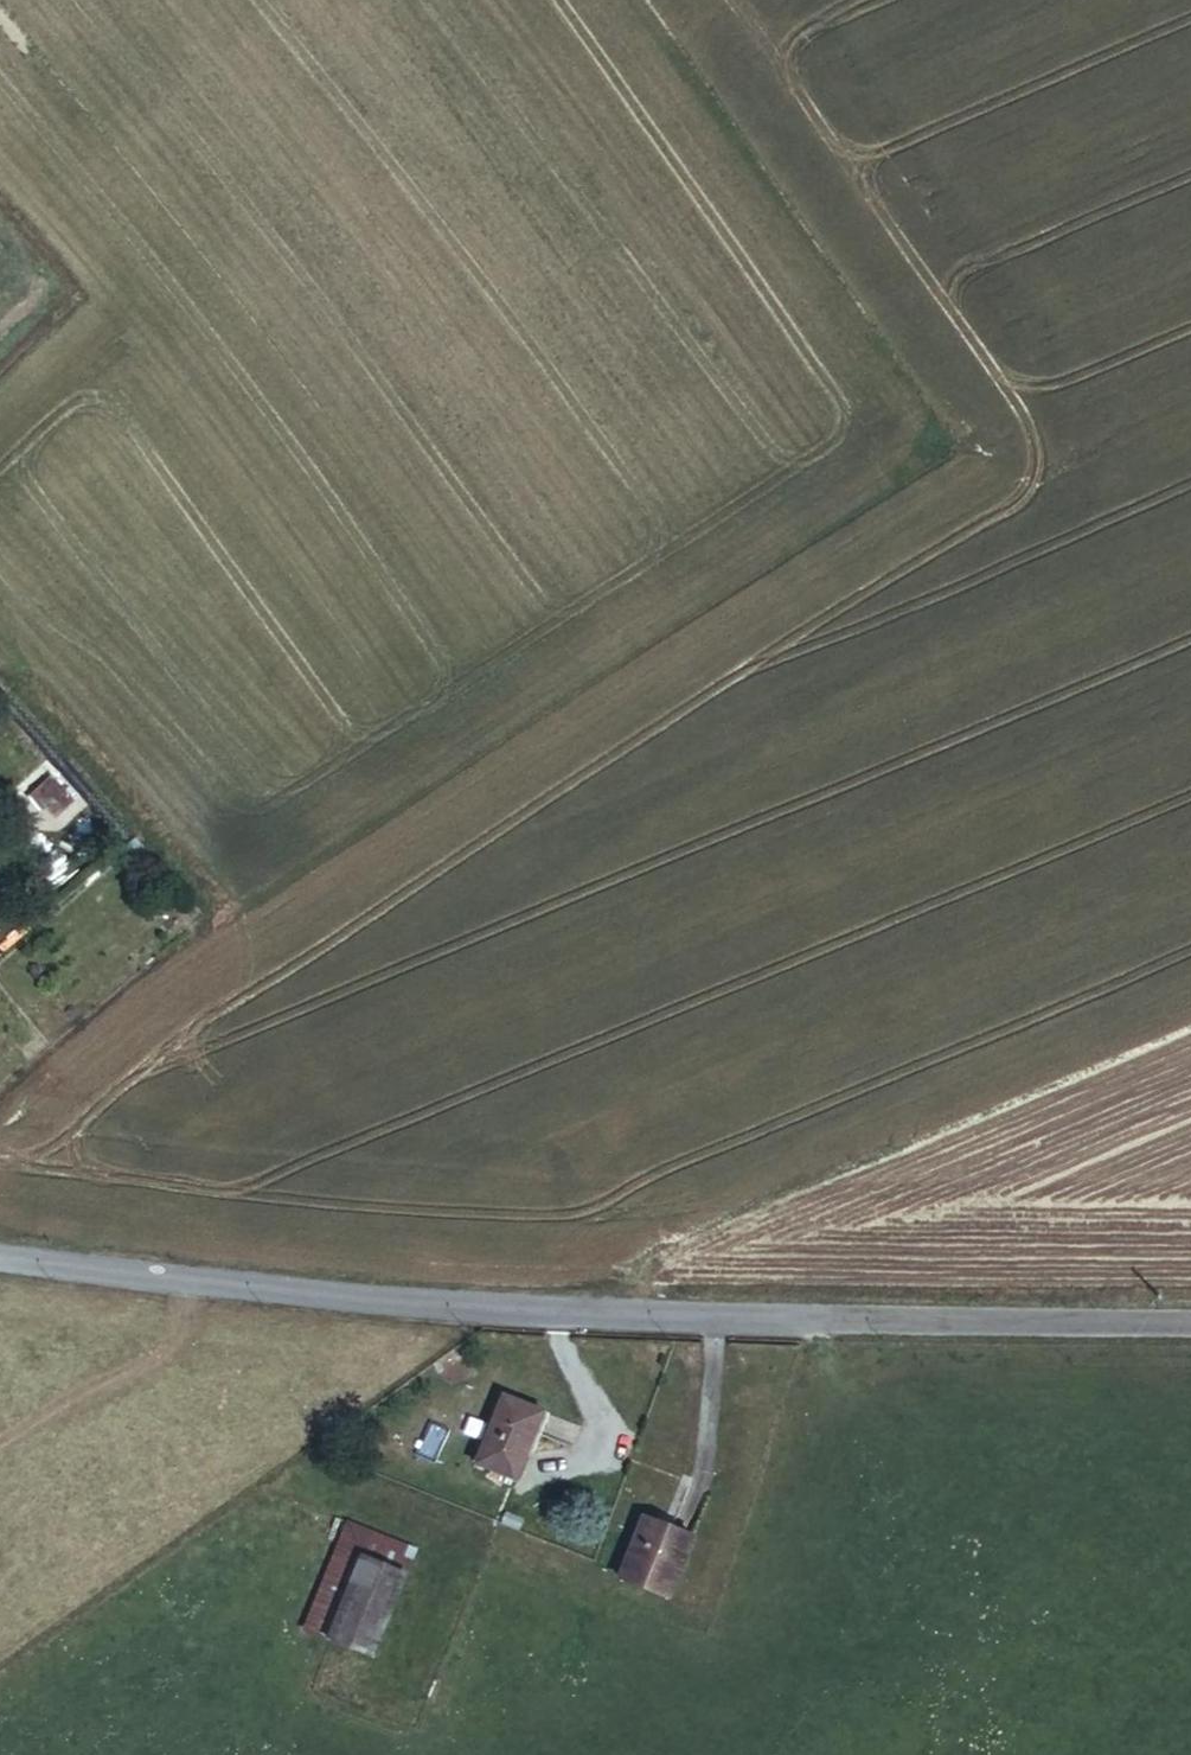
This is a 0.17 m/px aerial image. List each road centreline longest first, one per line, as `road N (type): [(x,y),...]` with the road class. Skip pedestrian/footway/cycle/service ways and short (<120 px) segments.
road 1 (unclassified): [(0,1259),(405,1304),(816,1324),(1190,1327)]

